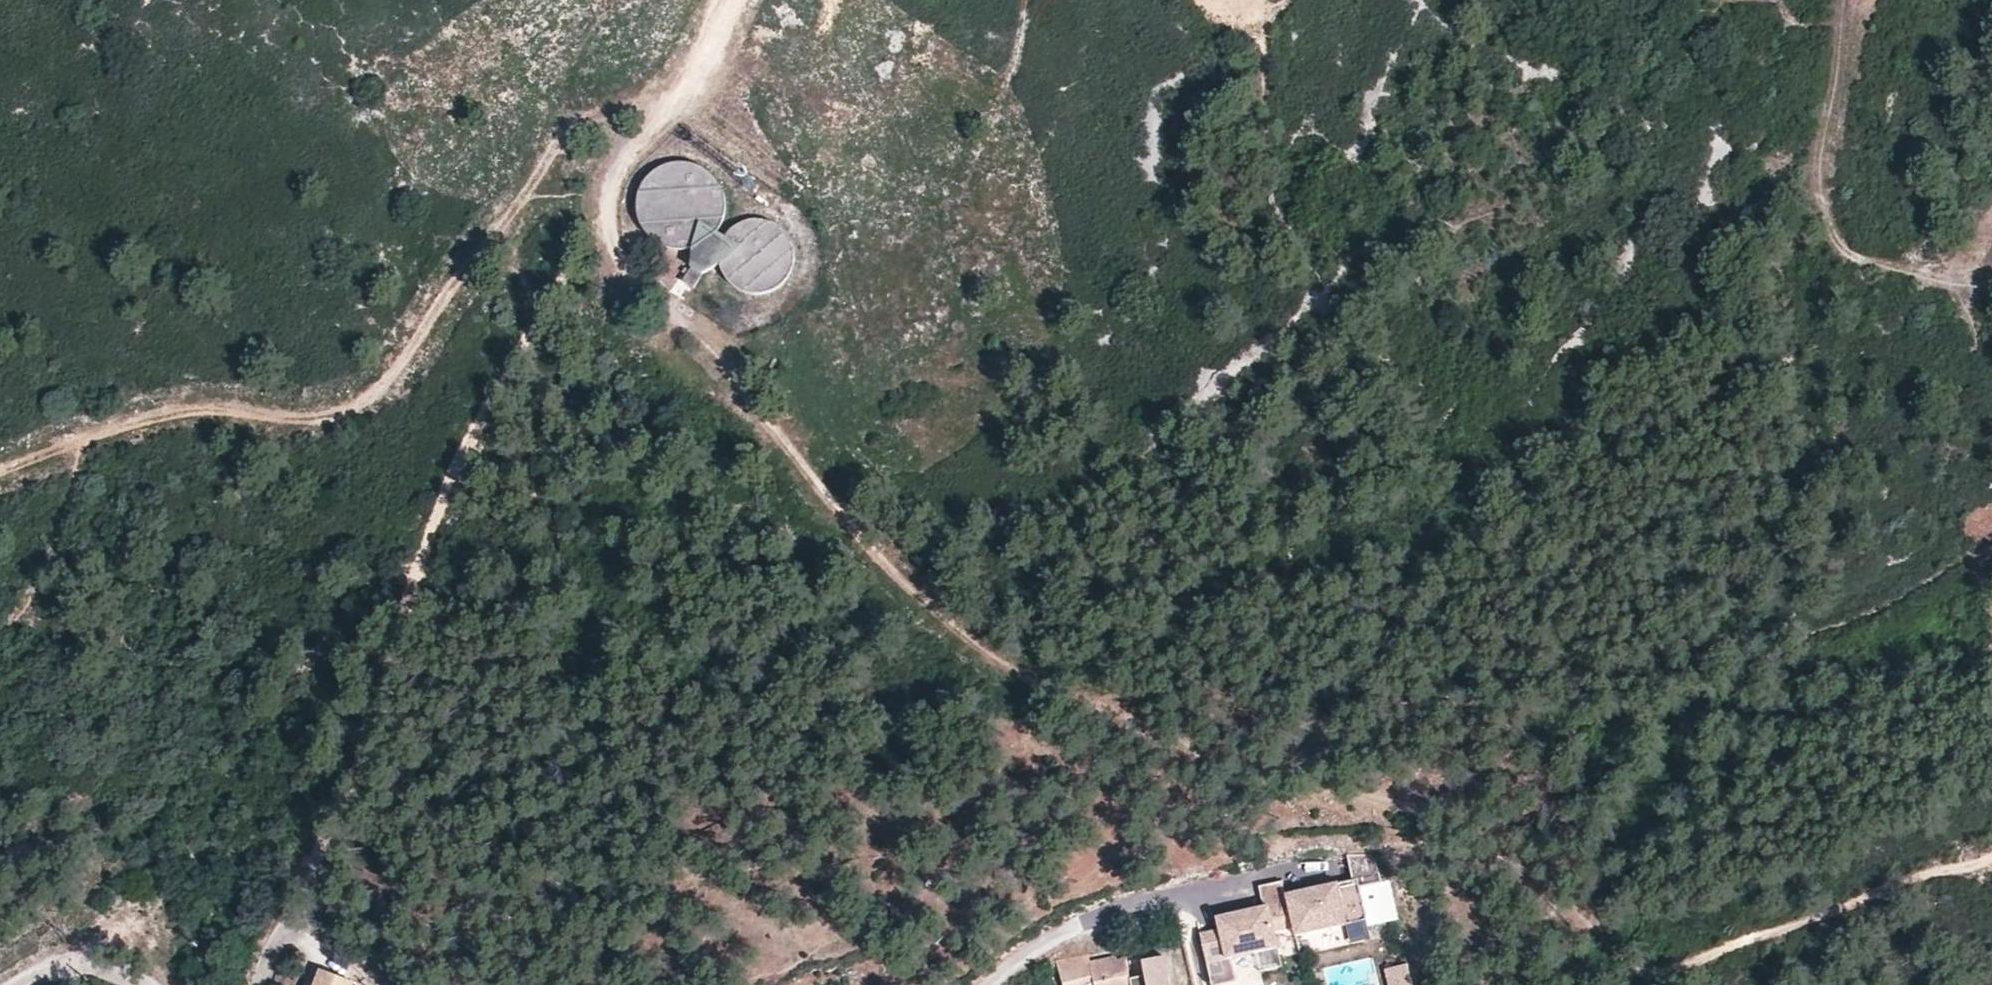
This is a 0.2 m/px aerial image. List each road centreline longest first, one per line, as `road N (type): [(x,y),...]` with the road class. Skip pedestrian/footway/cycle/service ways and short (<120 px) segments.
road 1 (track): [(603,203),(608,235),(640,294),(694,333),(844,520),(986,655),(1059,703),(1415,826),(1545,886),(1621,947),(1667,963),(1991,851)]
road 2 (track): [(671,102),(582,115),(557,134),(521,199),(449,284),(395,375),(335,414),(181,407),(0,468)]
road 3 (track): [(1841,0),(1822,187),(1835,236),(1860,260),(1971,284),(1991,266)]
road 4 (residential): [(992,984),(1034,944),(1114,914),(1351,862)]
road 5 (residential): [(21,984),(80,962),(141,984)]
road 6 (track): [(671,102),(618,149),(603,203)]
road 7 (track): [(1291,0),(1264,74),(1271,120)]

